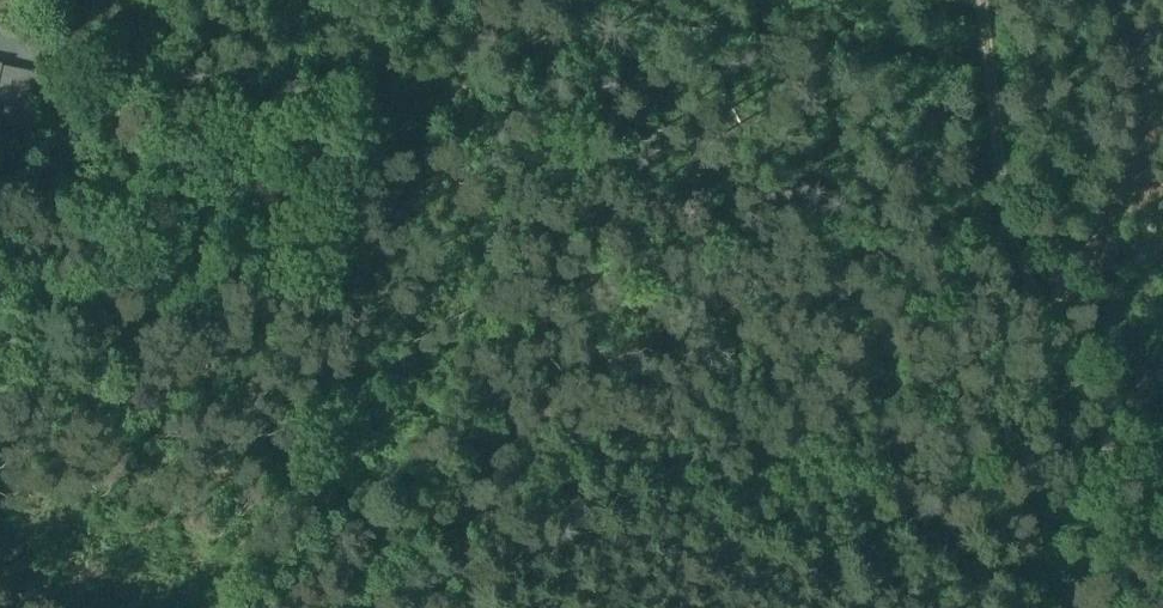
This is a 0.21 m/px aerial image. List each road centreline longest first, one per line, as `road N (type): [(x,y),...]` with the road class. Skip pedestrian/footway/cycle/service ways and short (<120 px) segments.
road 1 (track): [(990,0),(1003,158),(1028,262),(1126,413),(1104,517),(1070,607)]
road 2 (track): [(231,607),(364,187),(366,118),(326,77),(321,0)]

